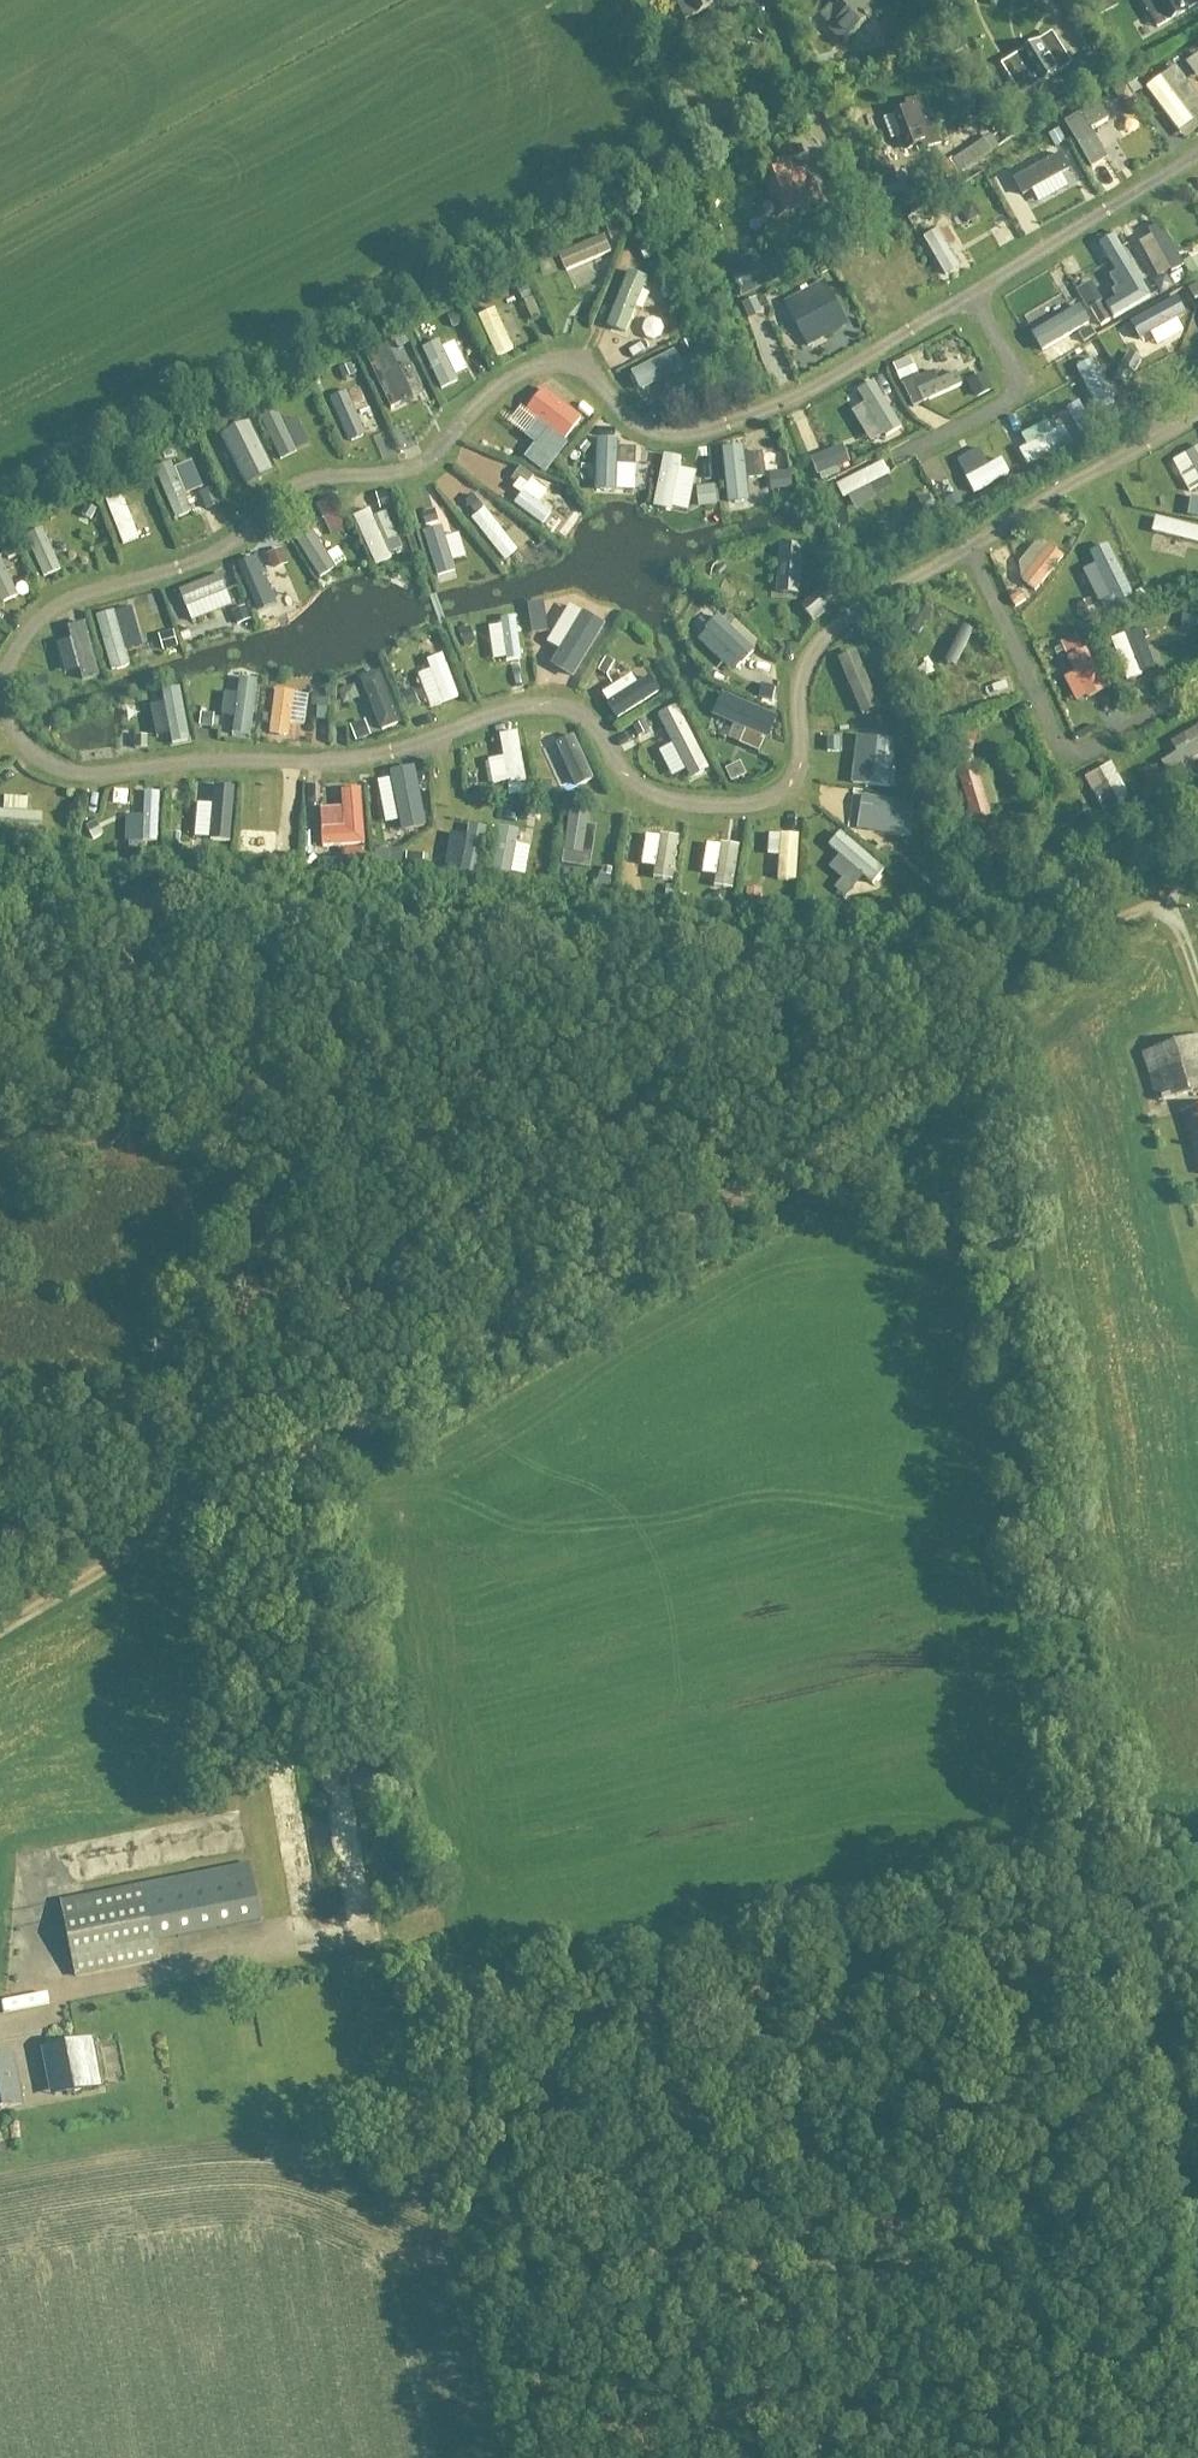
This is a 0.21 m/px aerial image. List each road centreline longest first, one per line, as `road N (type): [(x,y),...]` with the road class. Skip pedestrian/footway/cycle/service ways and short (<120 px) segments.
road 1 (track): [(0,897),(805,972),(947,989),(974,1012),(1197,2305)]
road 2 (track): [(0,1631),(291,1452),(762,1186),(894,1098),(995,996),(1197,874)]

